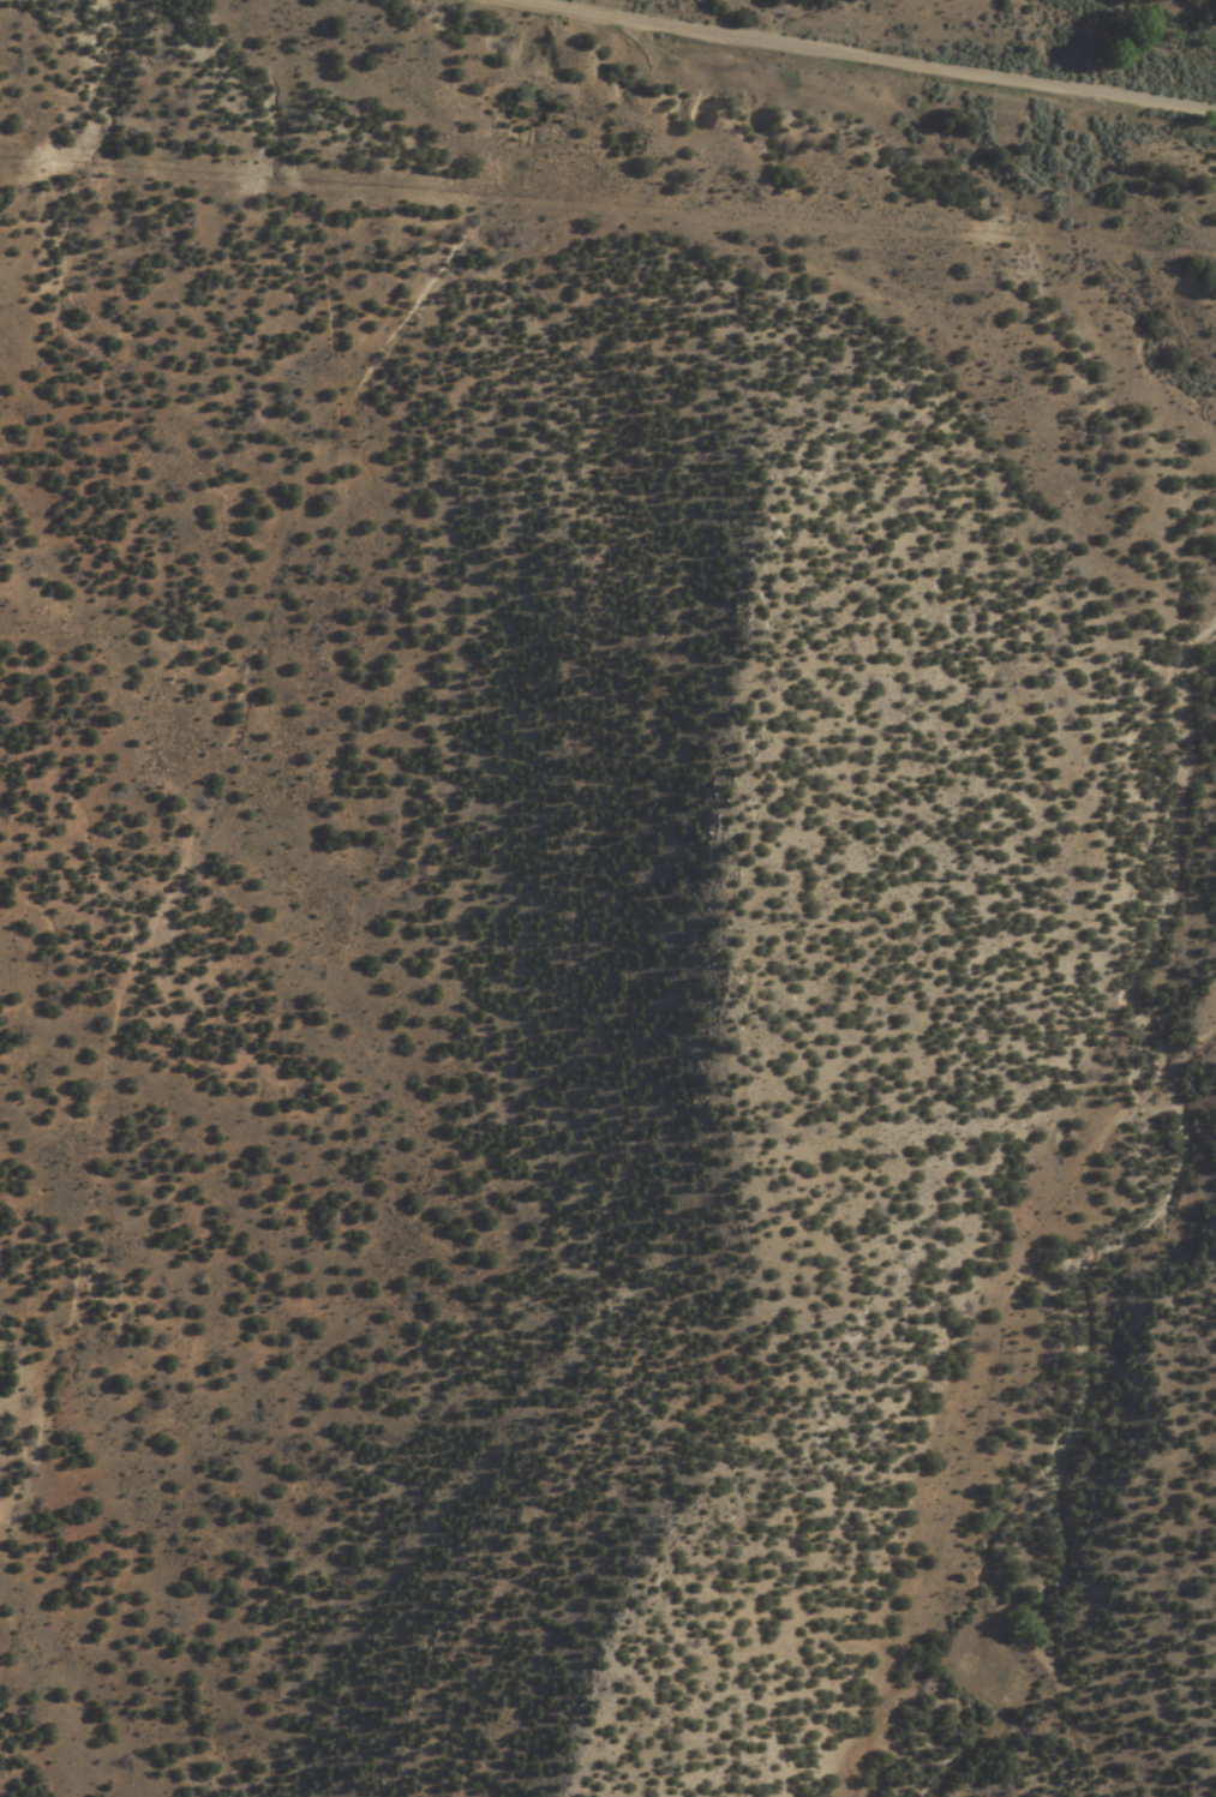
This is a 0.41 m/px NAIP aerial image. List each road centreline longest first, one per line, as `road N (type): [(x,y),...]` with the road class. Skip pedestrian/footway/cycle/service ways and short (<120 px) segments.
road 1 (residential): [(539,0),(1215,109)]

